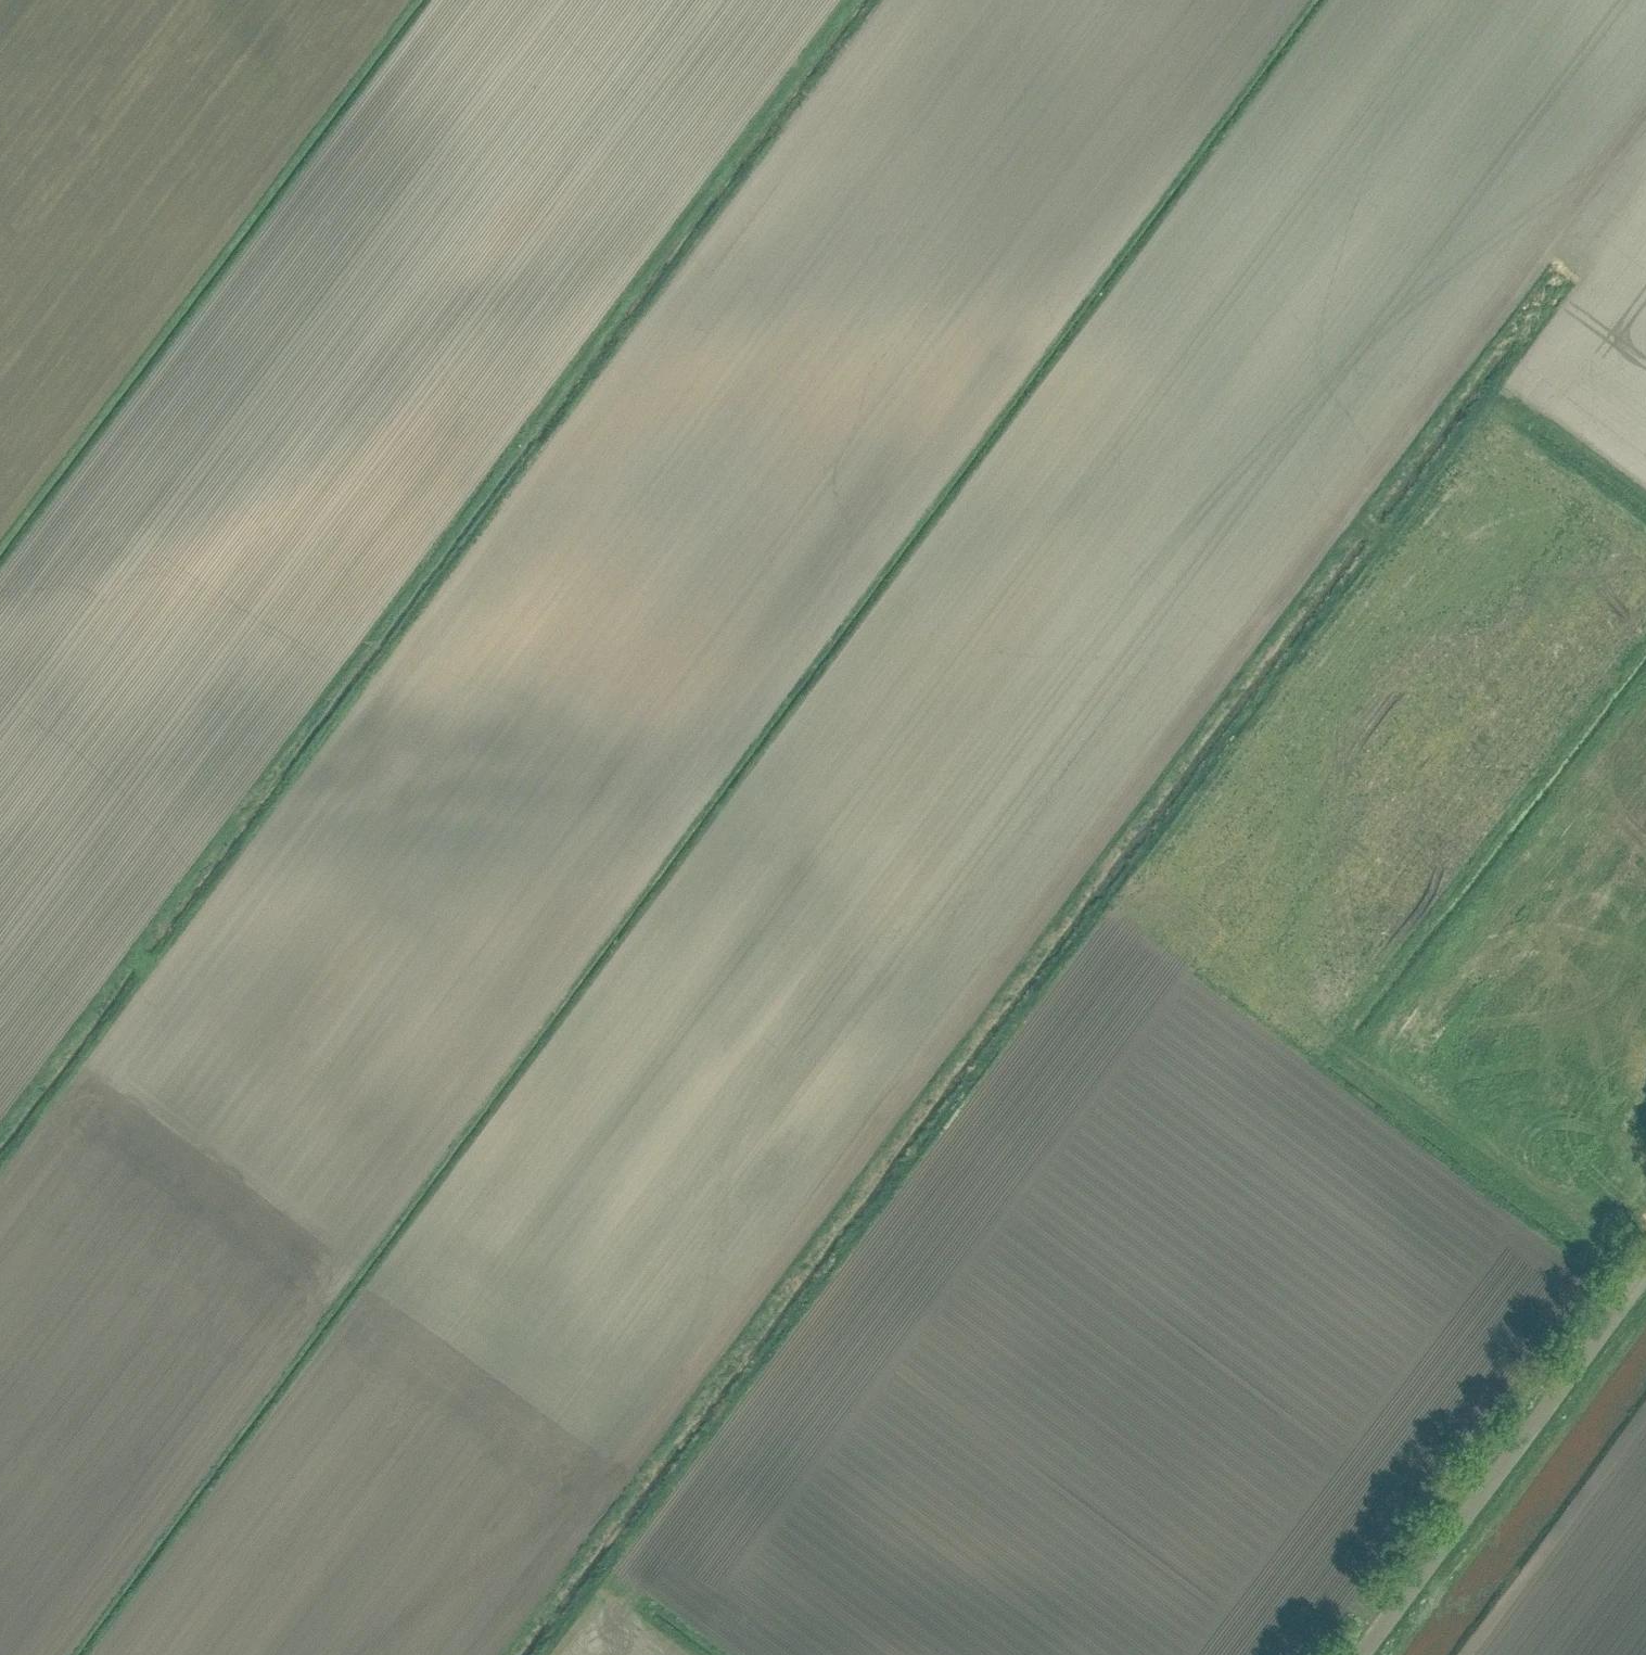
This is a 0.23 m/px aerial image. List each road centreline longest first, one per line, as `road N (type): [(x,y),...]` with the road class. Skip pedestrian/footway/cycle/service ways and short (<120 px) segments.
road 1 (unclassified): [(1358,1654),(1645,1271)]

